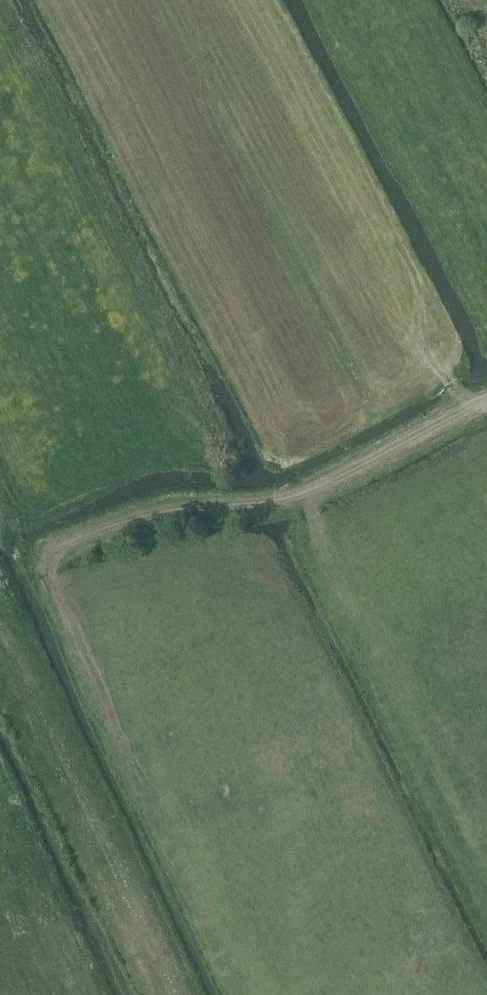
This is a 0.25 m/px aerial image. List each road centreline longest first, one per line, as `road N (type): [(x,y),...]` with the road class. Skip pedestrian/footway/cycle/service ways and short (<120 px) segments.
road 1 (track): [(35,555),(112,525),(309,492),(465,411)]
road 2 (track): [(486,884),(312,517),(309,492)]
road 3 (track): [(0,640),(171,994)]
road 4 (track): [(211,0),(374,244)]
road 5 (track): [(465,411),(374,244)]

